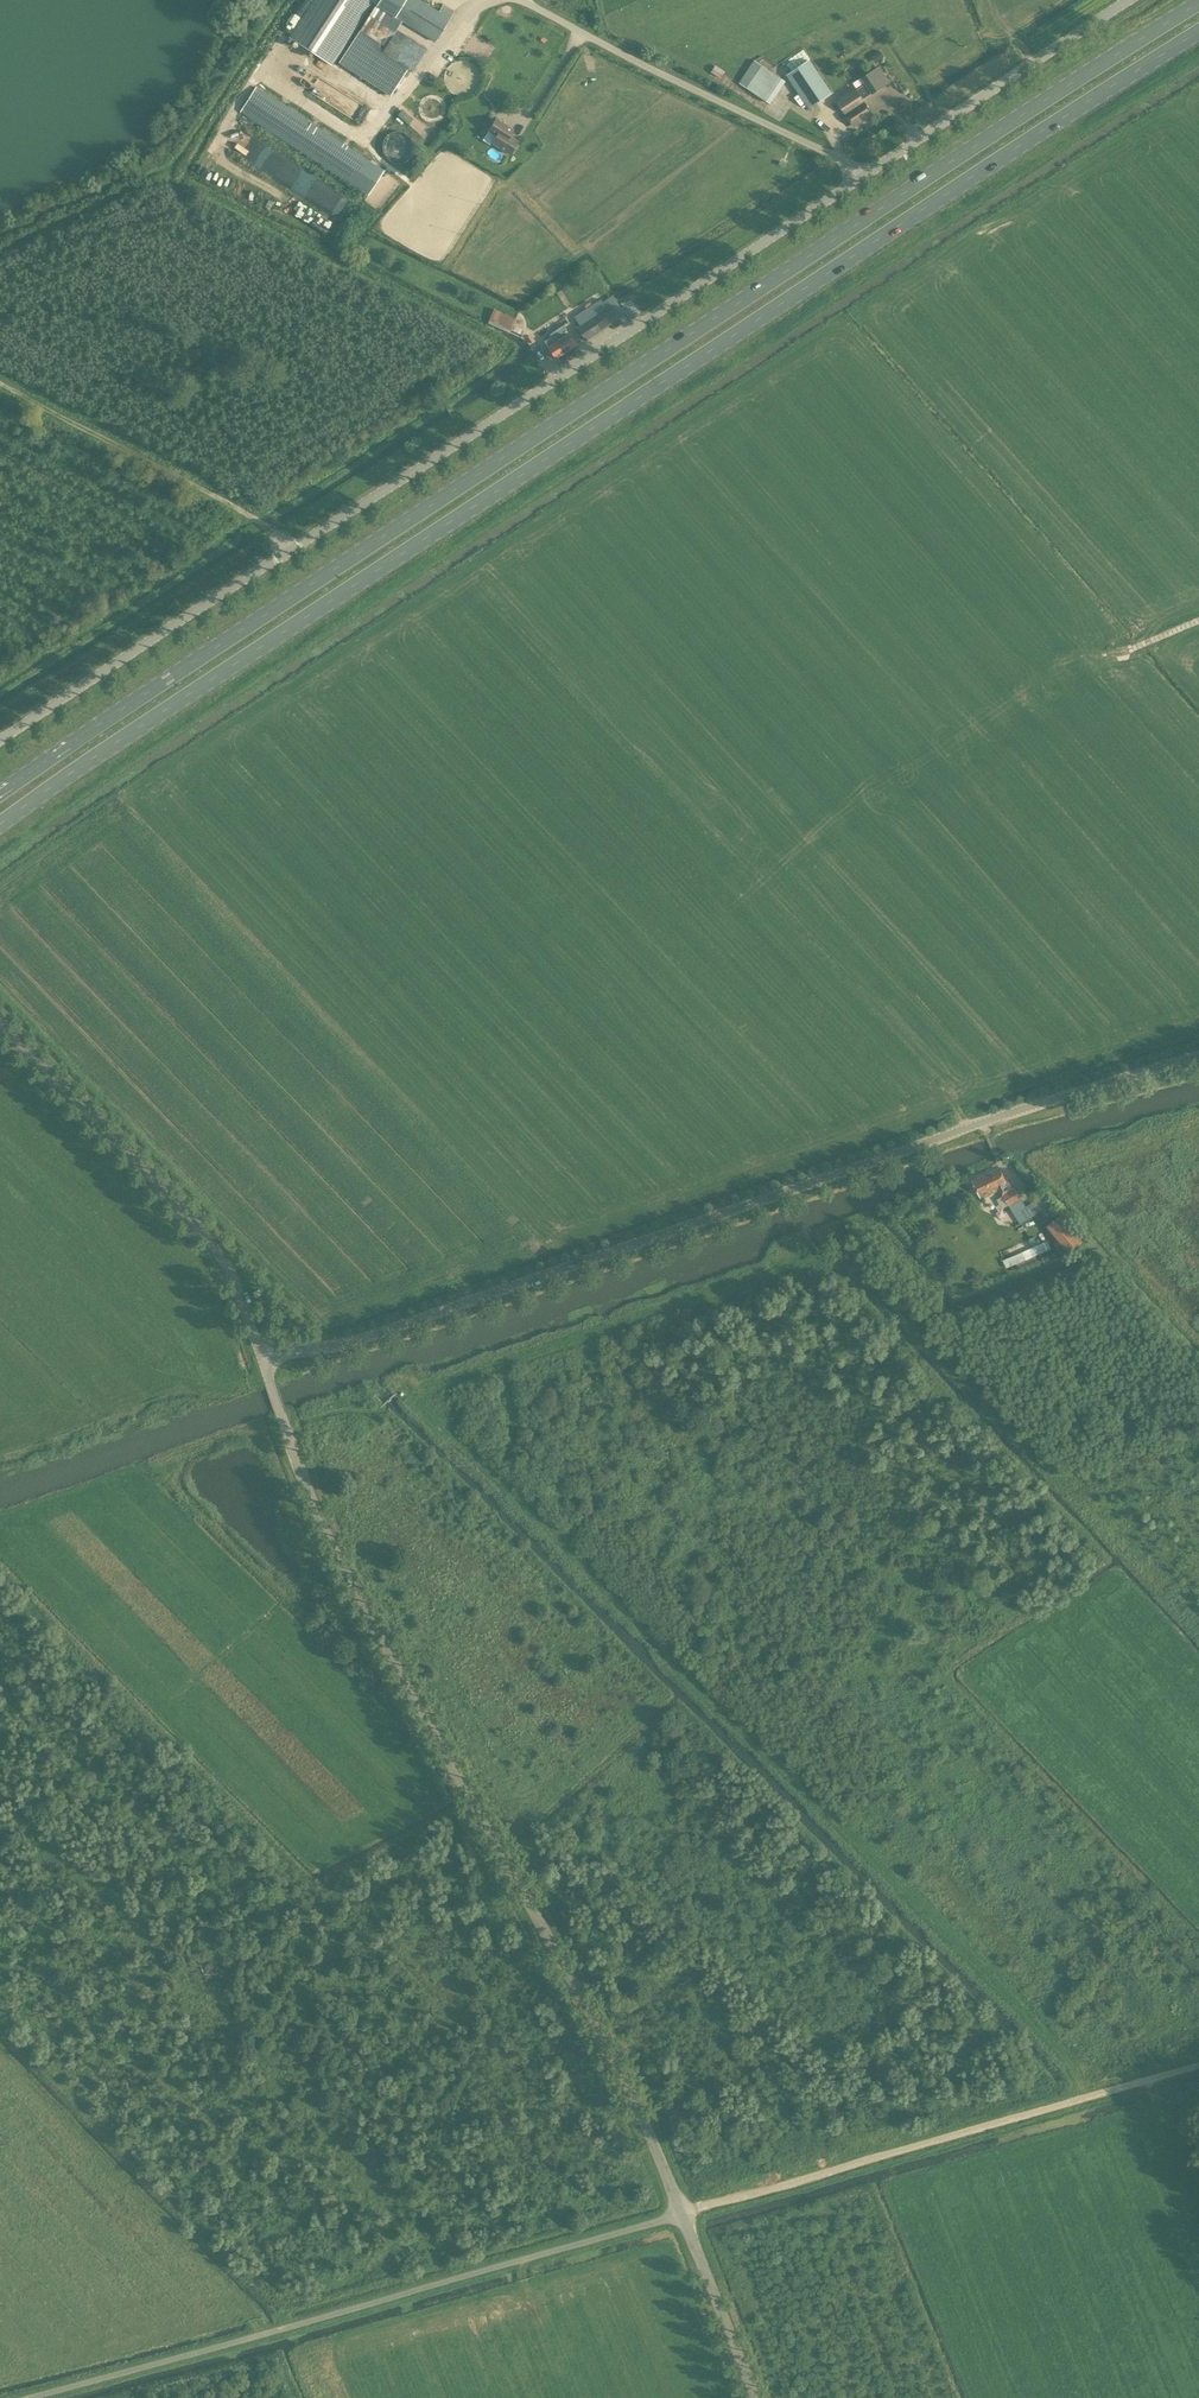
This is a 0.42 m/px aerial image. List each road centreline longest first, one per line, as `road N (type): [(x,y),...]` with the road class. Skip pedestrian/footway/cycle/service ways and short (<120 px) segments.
road 1 (primary): [(0,823),(1198,30)]
road 2 (primary): [(1198,2),(0,792)]
road 3 (unclassified): [(0,741),(866,175)]
road 4 (unclassified): [(264,1360),(354,1341),(934,1140),(1198,1061)]
road 5 (unclassified): [(687,2214),(582,1984),(349,1571),(264,1360)]
road 6 (unclassified): [(40,2397),(687,2214)]
road 7 (track): [(687,2214),(1198,2068)]
road 8 (unclassified): [(264,1360),(206,1233),(0,1025)]
road 9 (unclassified): [(866,175),(1135,0)]
road 10 (unclassified): [(866,175),(586,35)]
road 11 (unclassified): [(761,2397),(687,2214)]

